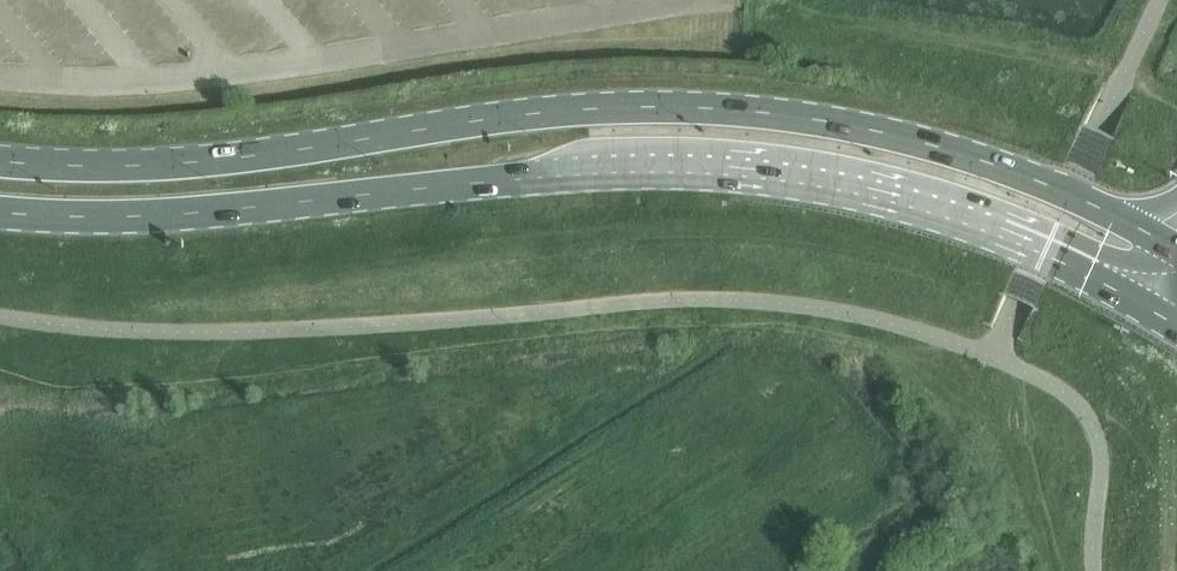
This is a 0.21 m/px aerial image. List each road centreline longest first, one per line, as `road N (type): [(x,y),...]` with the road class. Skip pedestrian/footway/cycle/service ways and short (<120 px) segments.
road 1 (primary): [(1176,248),(1078,197),(964,153),(849,124),(723,107),(585,107),(211,159),(0,161)]
road 2 (primary): [(0,212),(127,217),(519,179),(725,173),(836,188),(939,215),(1022,244),(1164,315)]

